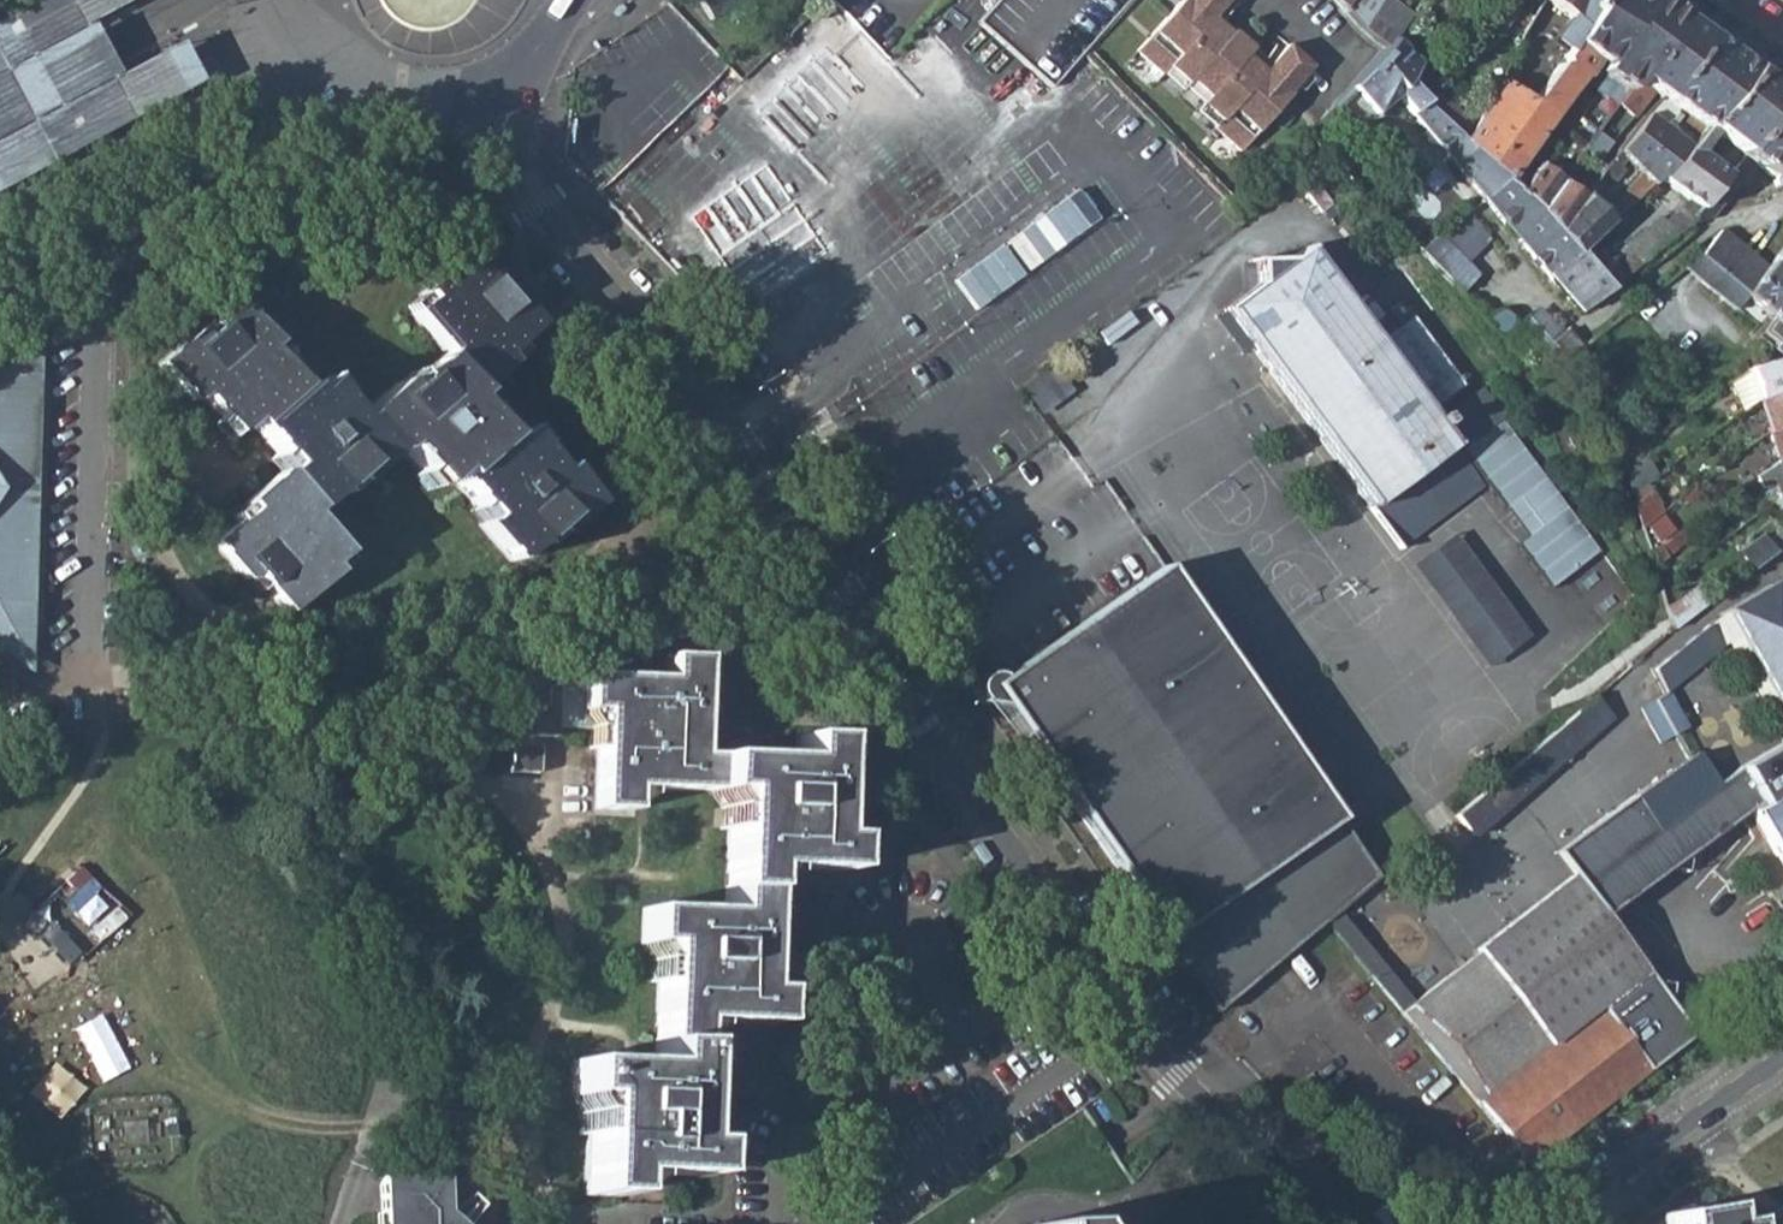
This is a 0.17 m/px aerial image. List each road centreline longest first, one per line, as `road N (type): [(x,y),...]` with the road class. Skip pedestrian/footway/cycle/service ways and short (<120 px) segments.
road 1 (residential): [(486,91),(540,205),(671,362),(1083,951)]
road 2 (residential): [(78,242),(99,271),(88,680)]
road 3 (residential): [(769,1223),(793,1148),(828,1107),(1083,951)]
road 4 (residential): [(1083,951),(1176,1075),(1351,1223)]
road 5 (residential): [(78,242),(366,79)]
road 6 (residential): [(1782,1057),(1561,1223)]
road 7 (residential): [(486,91),(446,95),(366,79)]

